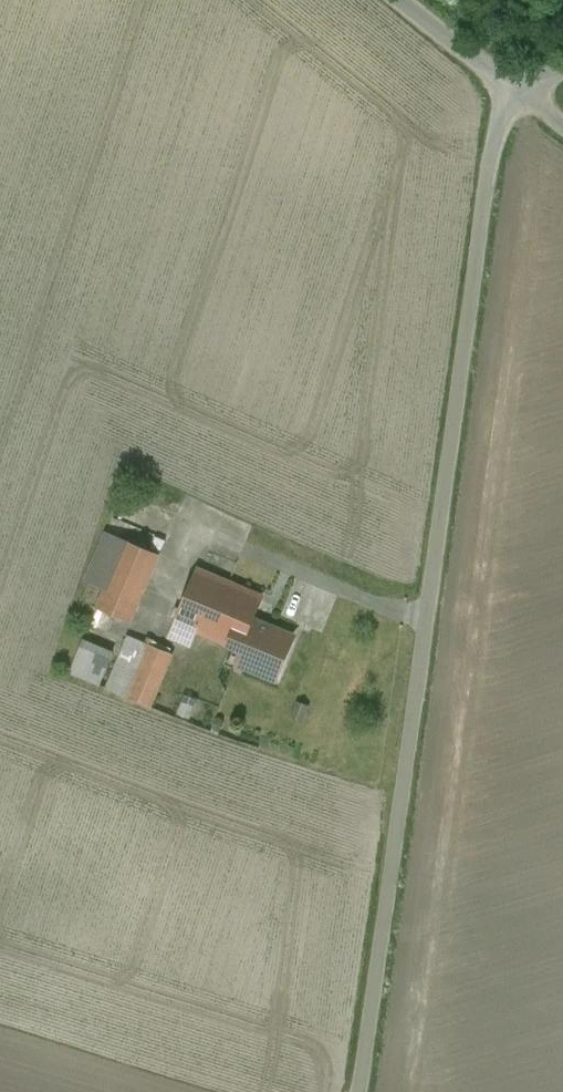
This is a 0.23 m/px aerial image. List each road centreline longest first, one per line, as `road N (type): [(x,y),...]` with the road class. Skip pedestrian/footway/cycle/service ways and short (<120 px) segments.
road 1 (unclassified): [(360,1091),(495,113),(516,89)]
road 2 (unclassified): [(516,89),(403,0)]

